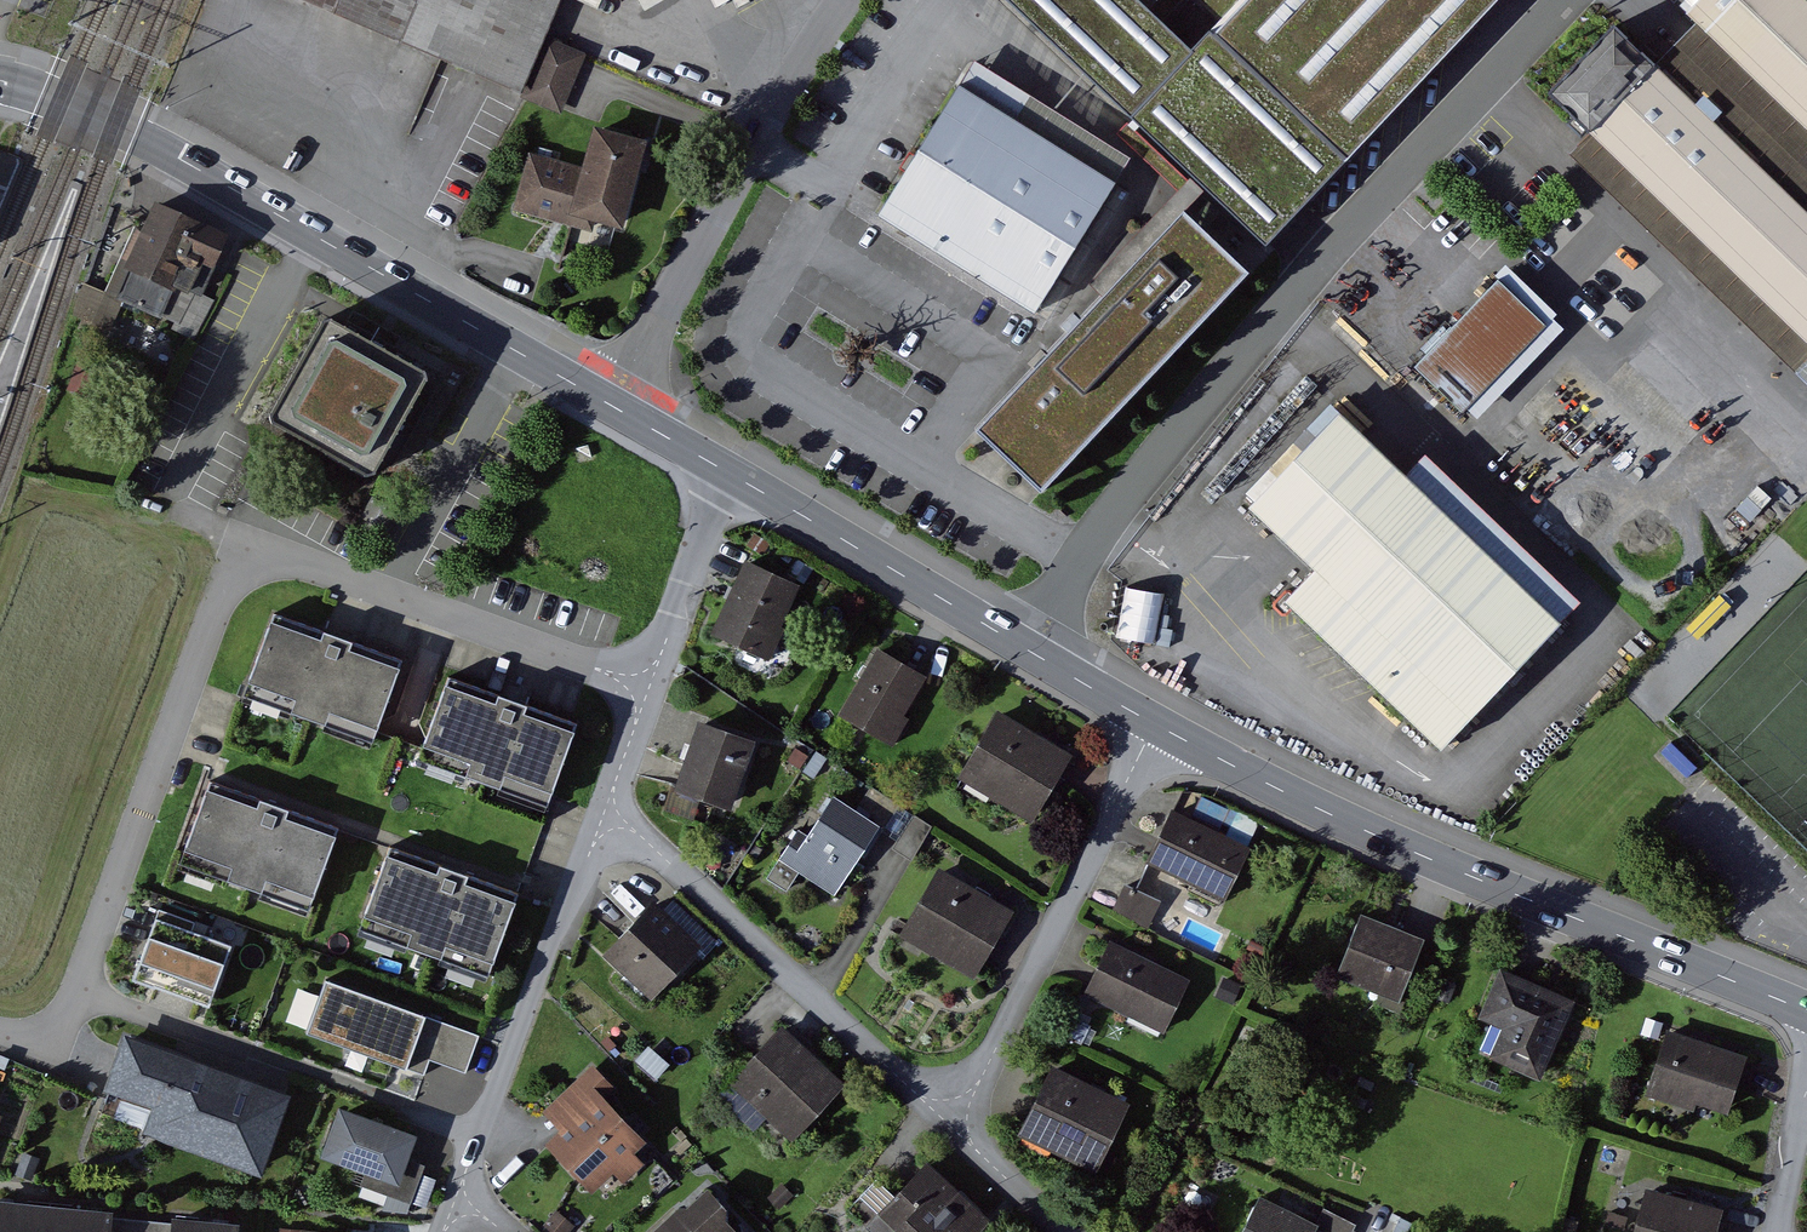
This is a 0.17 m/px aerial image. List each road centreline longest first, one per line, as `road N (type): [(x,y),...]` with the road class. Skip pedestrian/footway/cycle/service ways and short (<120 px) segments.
road 1 (residential): [(0,1035),(47,1052),(240,543),(647,685)]
road 2 (unclassified): [(1027,648),(1102,519),(1185,415),(1339,230),(1560,0)]
road 3 (tertiary): [(1806,1012),(1375,835),(1154,724)]
road 4 (tertiary): [(609,404),(155,145),(0,82)]
road 5 (residential): [(950,1133),(641,835),(603,816)]
road 6 (unclassified): [(609,404),(781,104),(851,0)]
road 7 (residential): [(950,1133),(1154,724)]
road 8 (residential): [(454,1200),(603,816)]
road 9 (tertiary): [(1027,648),(729,472)]
road 10 (residential): [(647,685),(729,472)]
road 11 (tertiary): [(1154,724),(1027,648)]
road 12 (residential): [(1806,1090),(1774,1231)]
road 13 (residential): [(1055,1231),(950,1133)]
road 14 (residential): [(603,816),(647,685)]
road 15 (tertiary): [(729,472),(609,404)]

